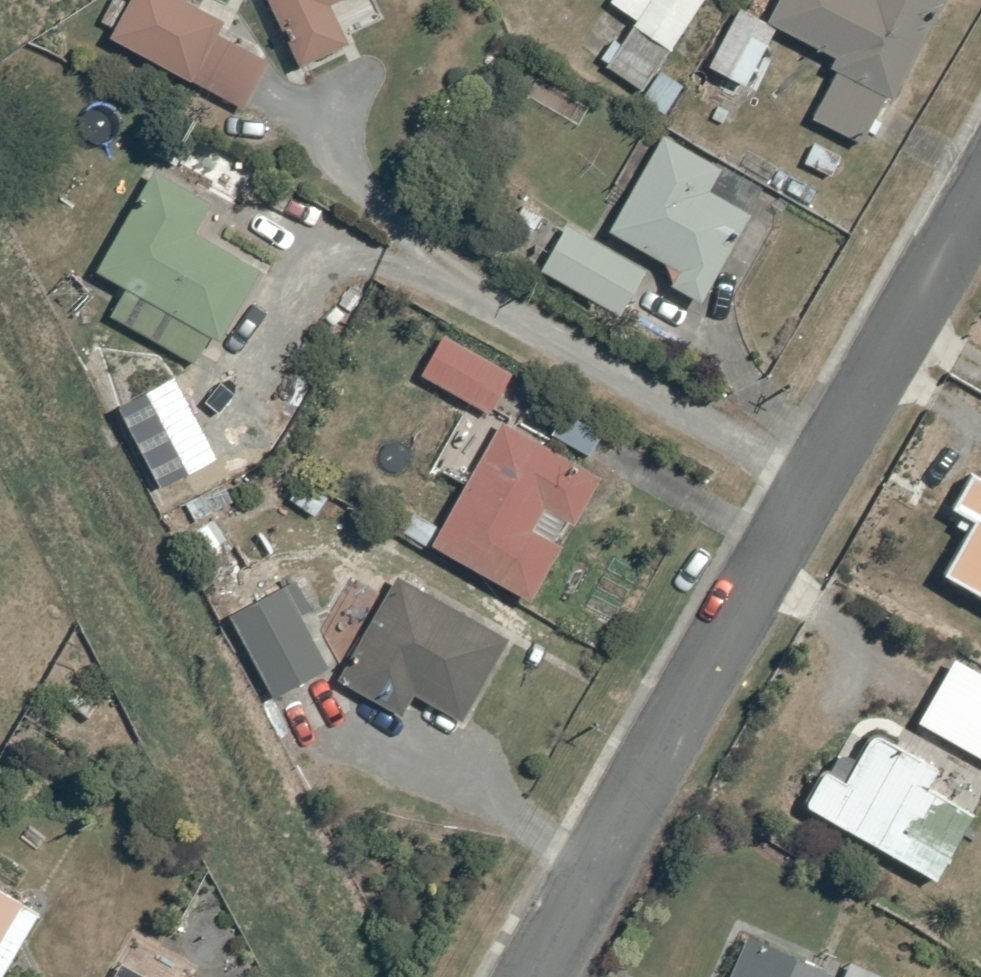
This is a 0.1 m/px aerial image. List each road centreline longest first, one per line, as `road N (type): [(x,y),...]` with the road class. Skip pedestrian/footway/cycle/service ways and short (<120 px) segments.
road 1 (residential): [(980,188),(530,976)]

